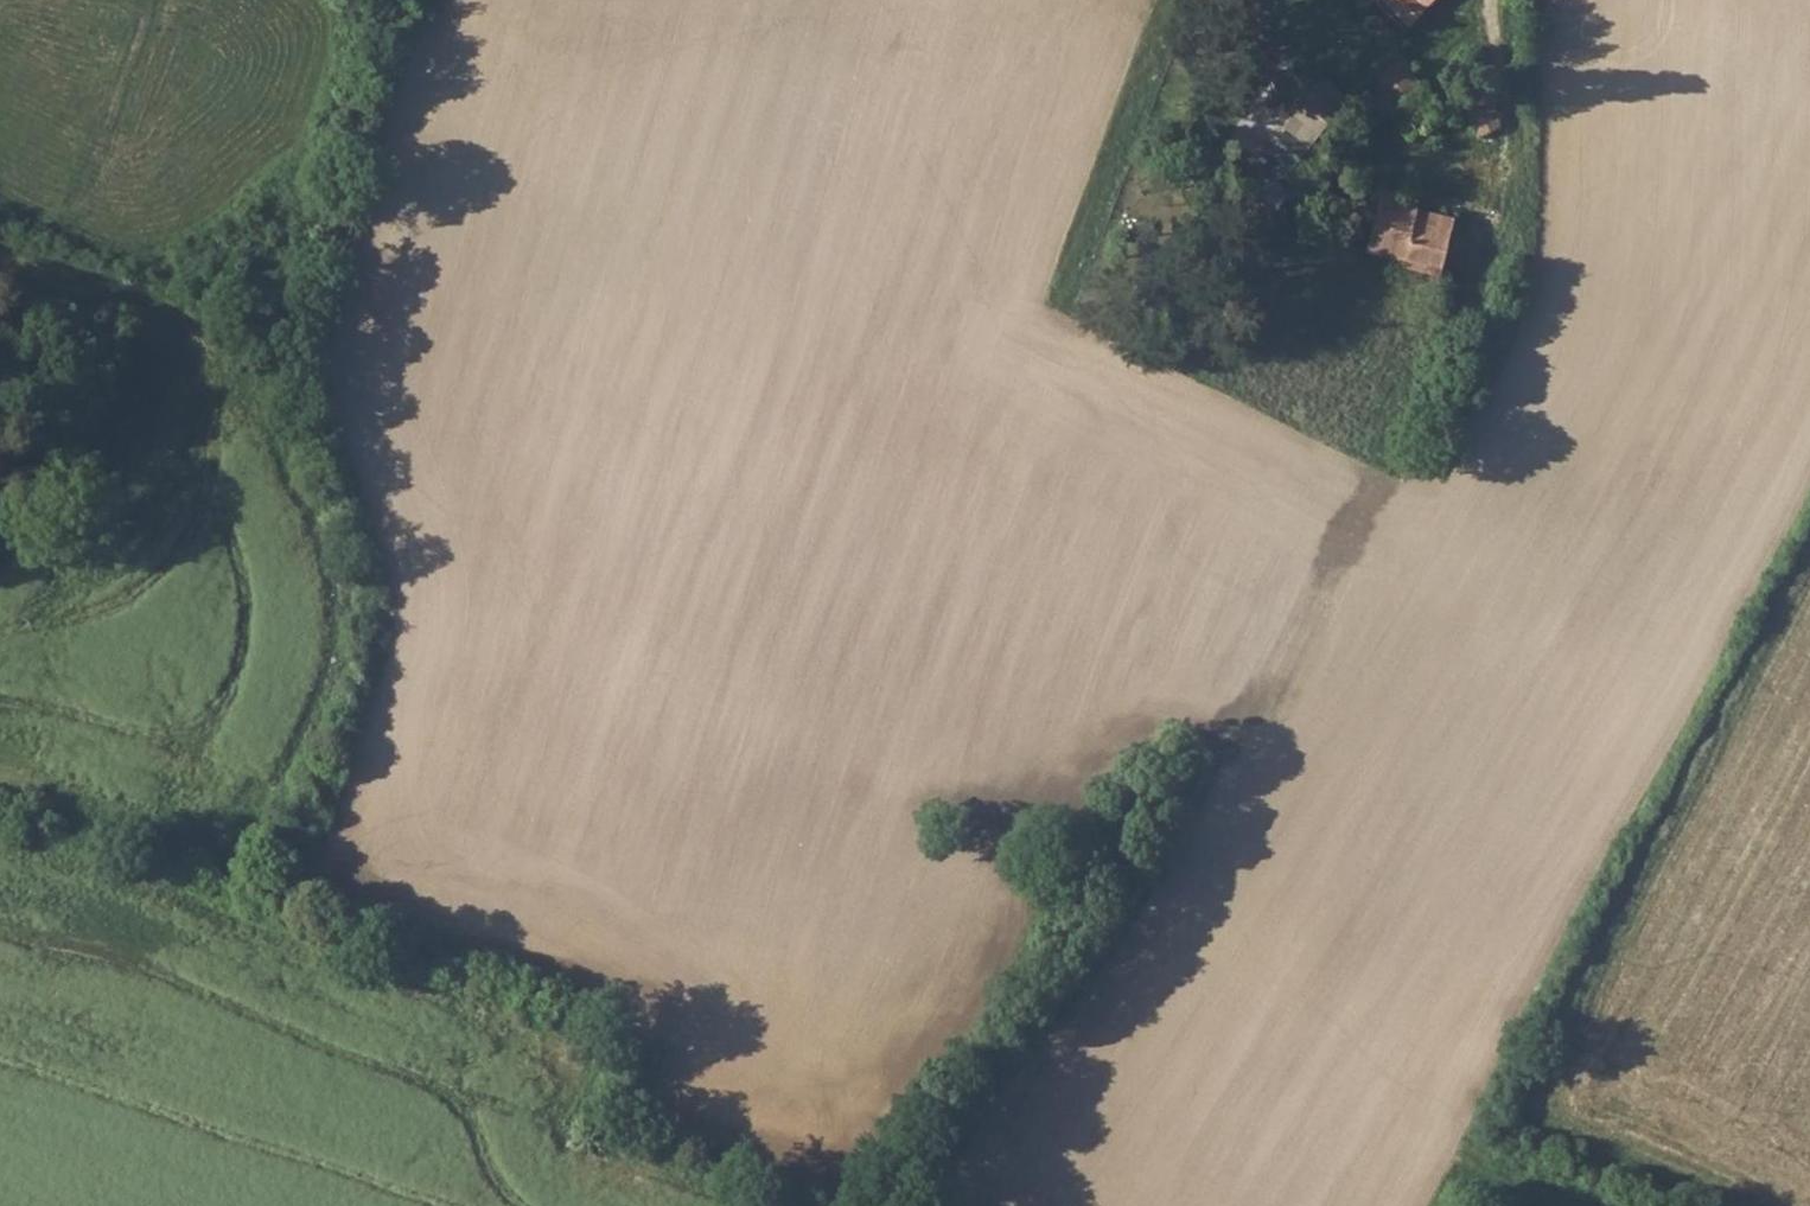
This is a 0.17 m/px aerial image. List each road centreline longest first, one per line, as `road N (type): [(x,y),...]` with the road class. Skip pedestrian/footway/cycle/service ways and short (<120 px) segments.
road 1 (residential): [(1492,0),(1510,133),(1501,181),(1469,178),(1457,145)]

